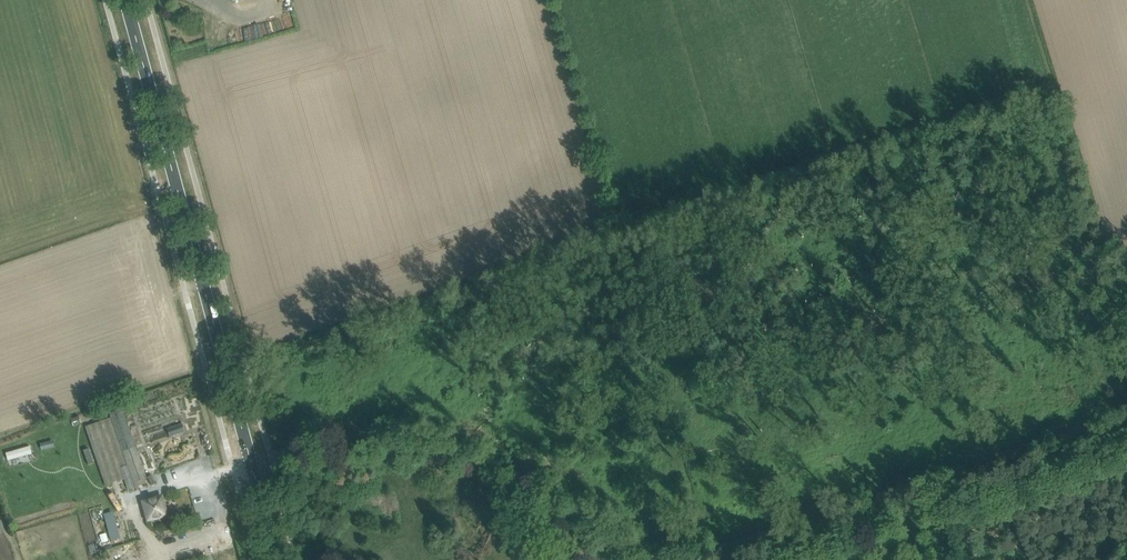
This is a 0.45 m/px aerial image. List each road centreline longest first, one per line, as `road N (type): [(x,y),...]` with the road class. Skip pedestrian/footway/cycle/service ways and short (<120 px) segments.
road 1 (secondary): [(276,559),(125,0)]

